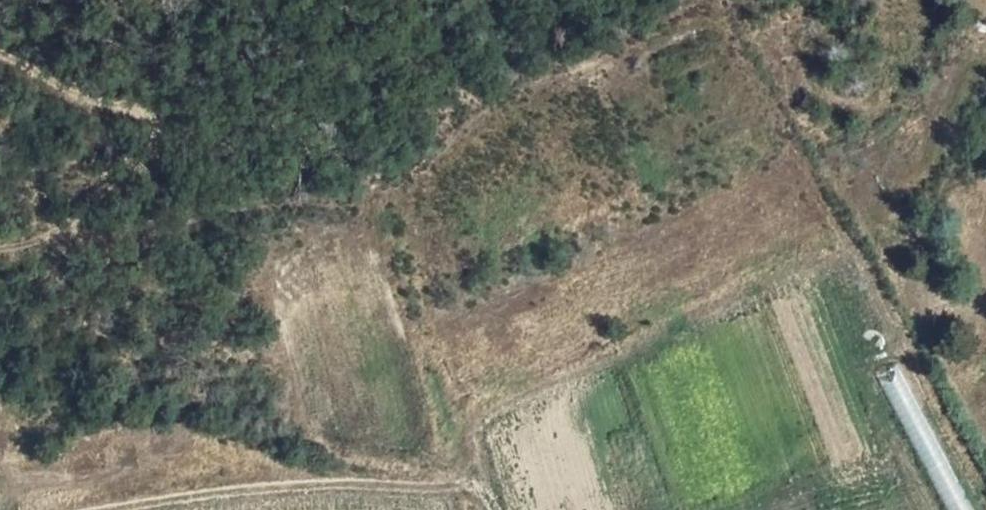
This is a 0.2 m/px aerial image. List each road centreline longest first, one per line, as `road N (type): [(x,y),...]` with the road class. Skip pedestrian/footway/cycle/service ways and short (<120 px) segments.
road 1 (track): [(76,509),(254,484),(483,487)]
road 2 (track): [(0,58),(73,102),(133,113),(149,128),(145,161),(87,198),(53,240),(0,248)]

